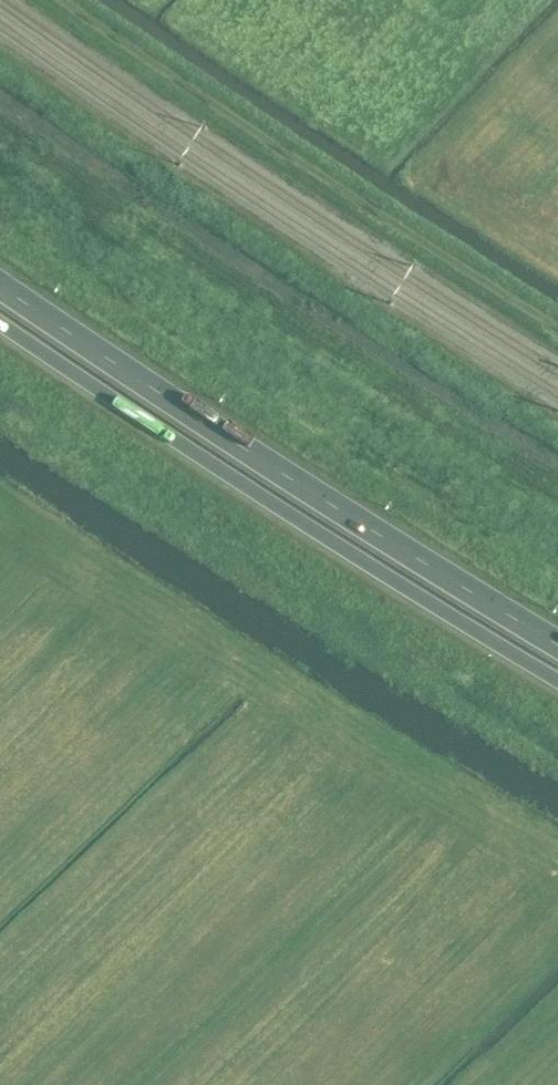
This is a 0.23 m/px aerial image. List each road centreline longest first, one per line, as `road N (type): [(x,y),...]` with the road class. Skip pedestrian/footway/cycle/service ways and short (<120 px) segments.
road 1 (trunk): [(557,640),(171,399),(0,282)]
road 2 (trunk): [(0,320),(557,678)]

